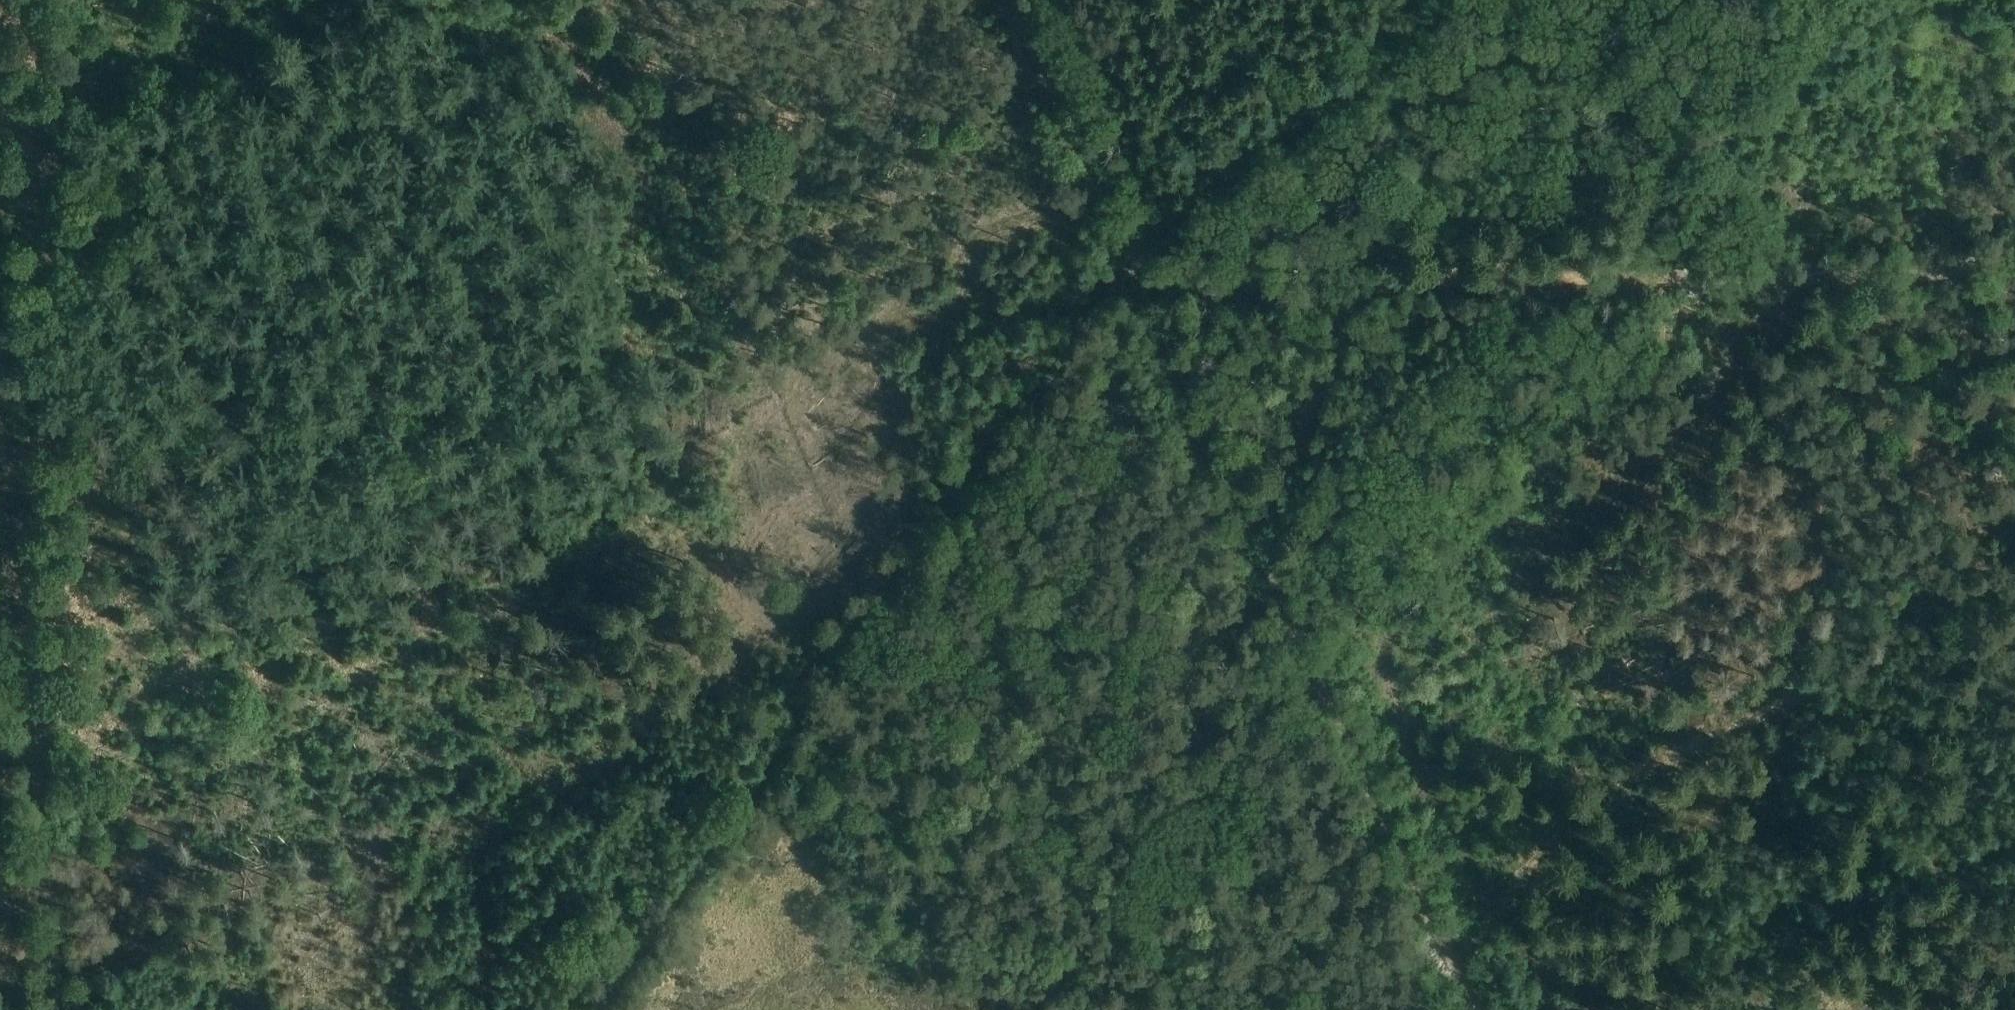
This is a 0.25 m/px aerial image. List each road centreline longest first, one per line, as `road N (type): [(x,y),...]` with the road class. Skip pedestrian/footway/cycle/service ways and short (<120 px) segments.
road 1 (track): [(1262,549),(1013,0)]

